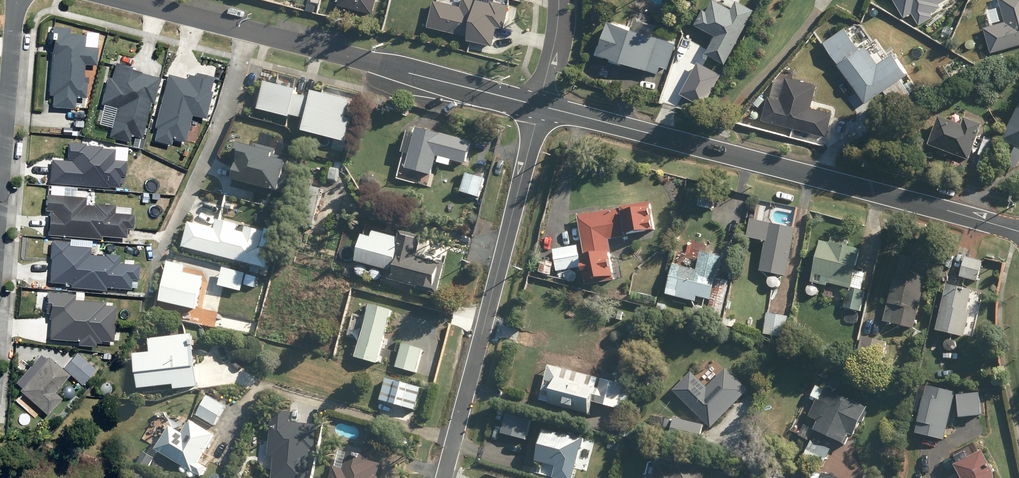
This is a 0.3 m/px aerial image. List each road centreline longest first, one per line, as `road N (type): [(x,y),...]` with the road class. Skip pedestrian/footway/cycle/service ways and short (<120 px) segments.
road 1 (residential): [(540,106),(1018,232)]
road 2 (residential): [(540,106),(444,477)]
road 3 (residential): [(250,32),(540,106)]
road 4 (residential): [(161,254),(221,120),(250,32)]
road 5 (residential): [(20,0),(0,227)]
road 6 (residential): [(130,0),(250,32)]

